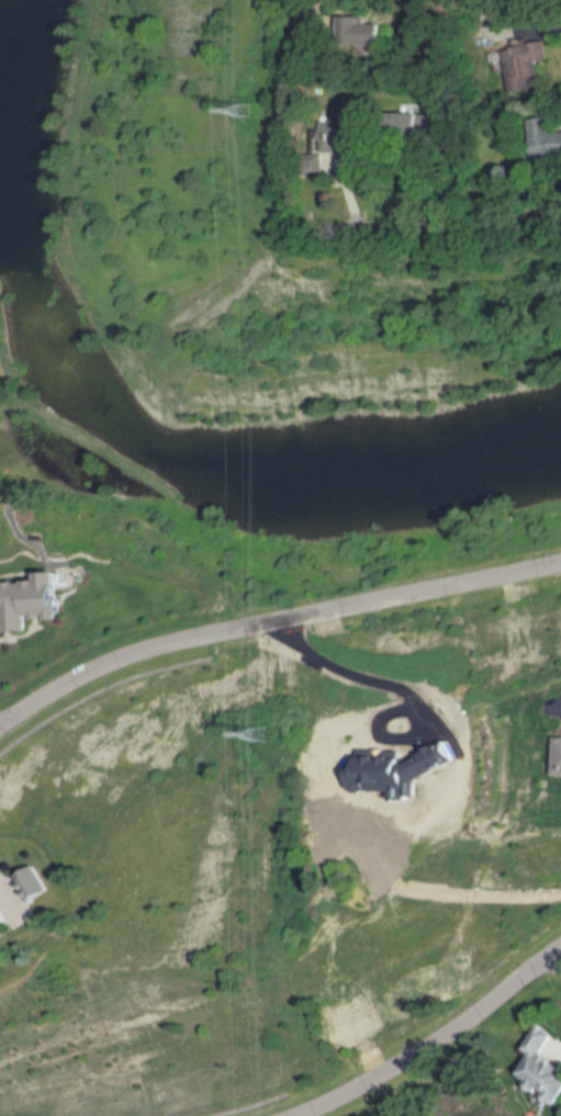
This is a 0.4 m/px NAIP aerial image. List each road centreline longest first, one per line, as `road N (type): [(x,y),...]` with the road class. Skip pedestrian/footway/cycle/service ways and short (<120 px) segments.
road 1 (residential): [(0,718),(130,654),(560,562)]
road 2 (residential): [(560,942),(469,1029),(327,1115)]
road 3 (residential): [(560,211),(352,217)]

